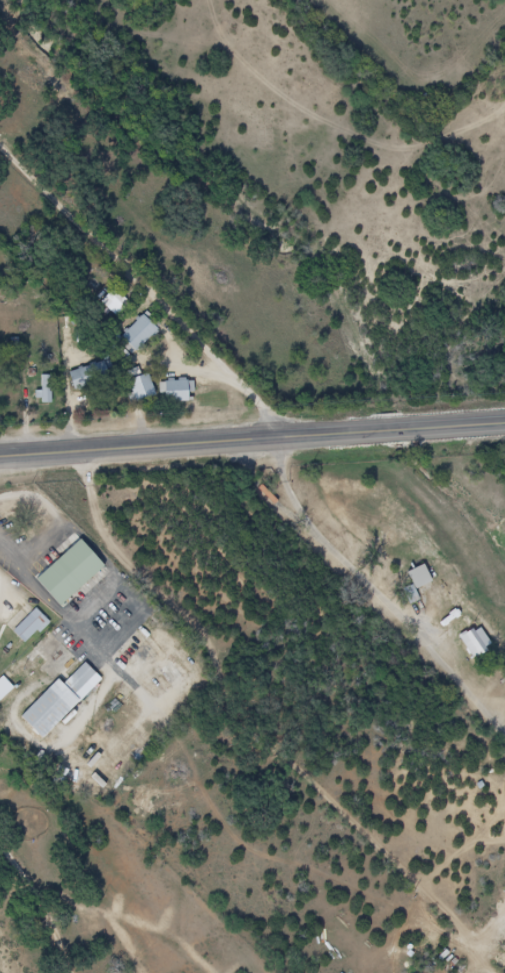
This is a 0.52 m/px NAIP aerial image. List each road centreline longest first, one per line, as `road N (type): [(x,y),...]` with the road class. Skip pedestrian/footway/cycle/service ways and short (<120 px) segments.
road 1 (secondary): [(504,427),(0,459)]
road 2 (residential): [(302,440),(0,139)]

